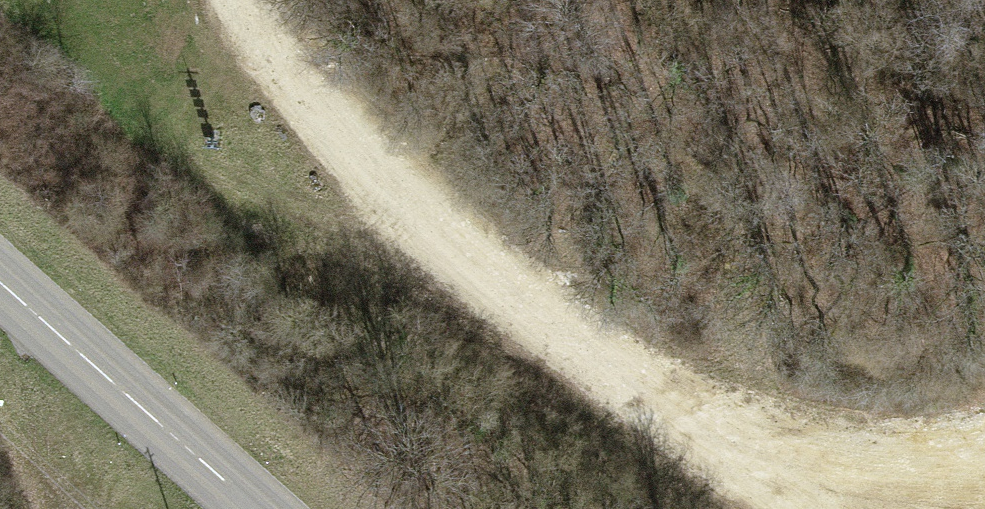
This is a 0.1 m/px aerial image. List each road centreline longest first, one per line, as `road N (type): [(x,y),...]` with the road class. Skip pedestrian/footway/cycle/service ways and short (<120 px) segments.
road 1 (track): [(803,508),(508,295),(356,164),(264,41),(244,0)]
road 2 (secondary): [(242,508),(0,289)]
road 3 (track): [(786,497),(984,503)]

